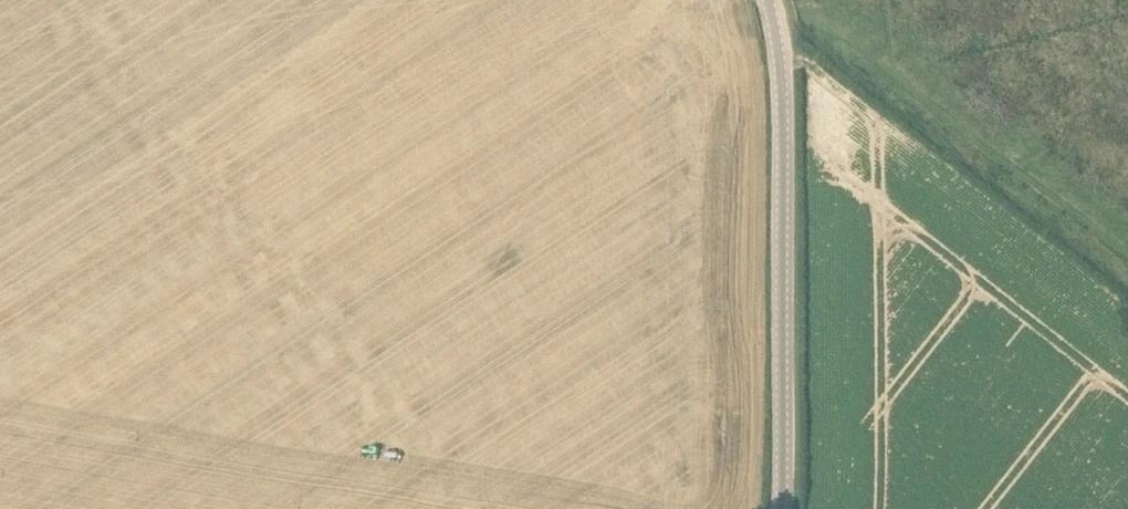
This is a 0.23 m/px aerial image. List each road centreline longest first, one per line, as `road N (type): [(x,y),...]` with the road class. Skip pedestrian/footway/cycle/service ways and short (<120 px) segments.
road 1 (tertiary): [(781,508),(782,84),(768,0)]

